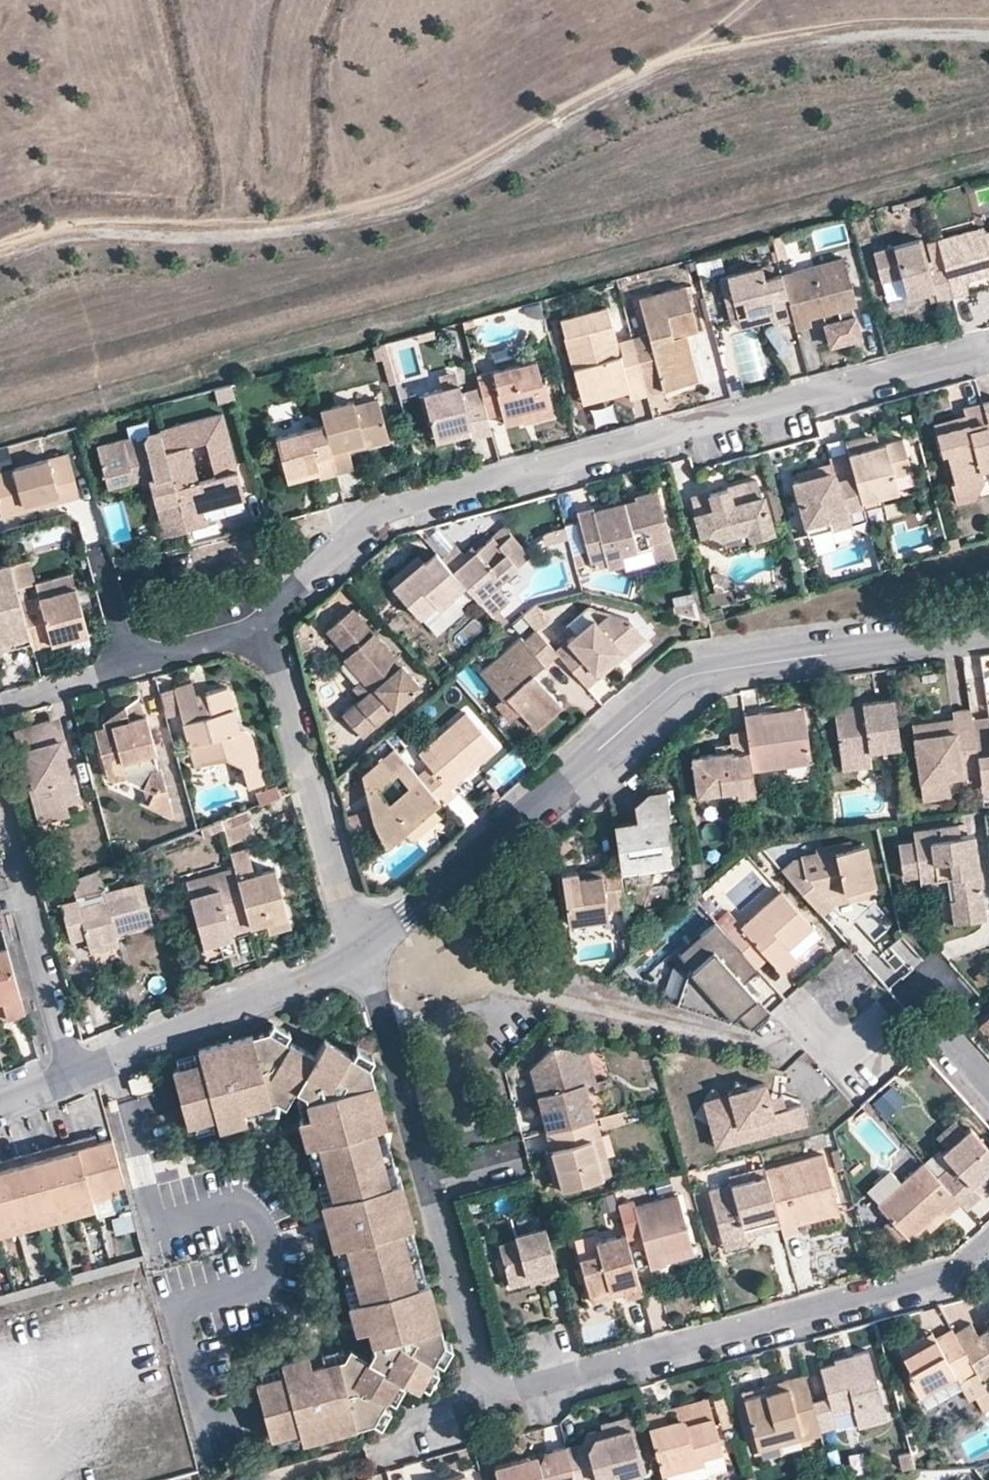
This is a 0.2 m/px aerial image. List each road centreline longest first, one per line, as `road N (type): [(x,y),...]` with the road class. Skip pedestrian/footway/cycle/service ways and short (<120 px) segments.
road 1 (residential): [(363,953),(477,1367),(489,1381),(525,1390),(965,1277),(988,1253)]
road 2 (residential): [(988,350),(367,516),(267,624)]
road 3 (residential): [(363,953),(416,916),(678,678),(721,665),(988,628)]
road 4 (residential): [(267,624),(363,953)]
road 5 (residential): [(74,1072),(363,953)]
road 6 (residential): [(0,809),(74,1072)]
road 7 (residential): [(908,1001),(841,1059),(796,1007)]
road 8 (residential): [(267,624),(131,662)]
road 9 (residential): [(131,662),(0,703)]
road 10 (residential): [(908,1001),(988,1092)]

